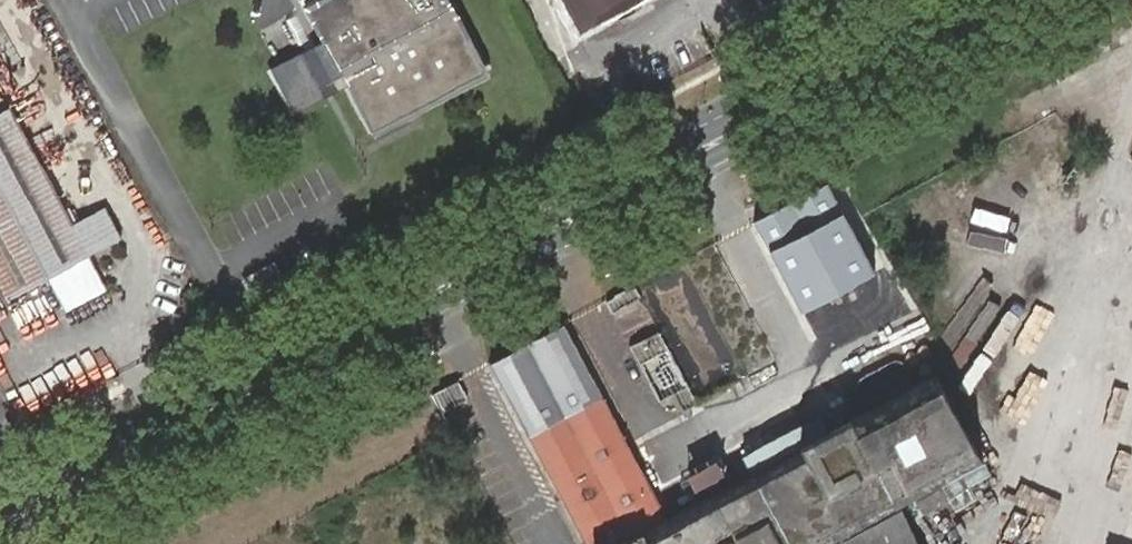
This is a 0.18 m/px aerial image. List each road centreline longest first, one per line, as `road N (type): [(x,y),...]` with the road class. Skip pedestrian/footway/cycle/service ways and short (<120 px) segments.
road 1 (secondary): [(974,0),(47,499)]

